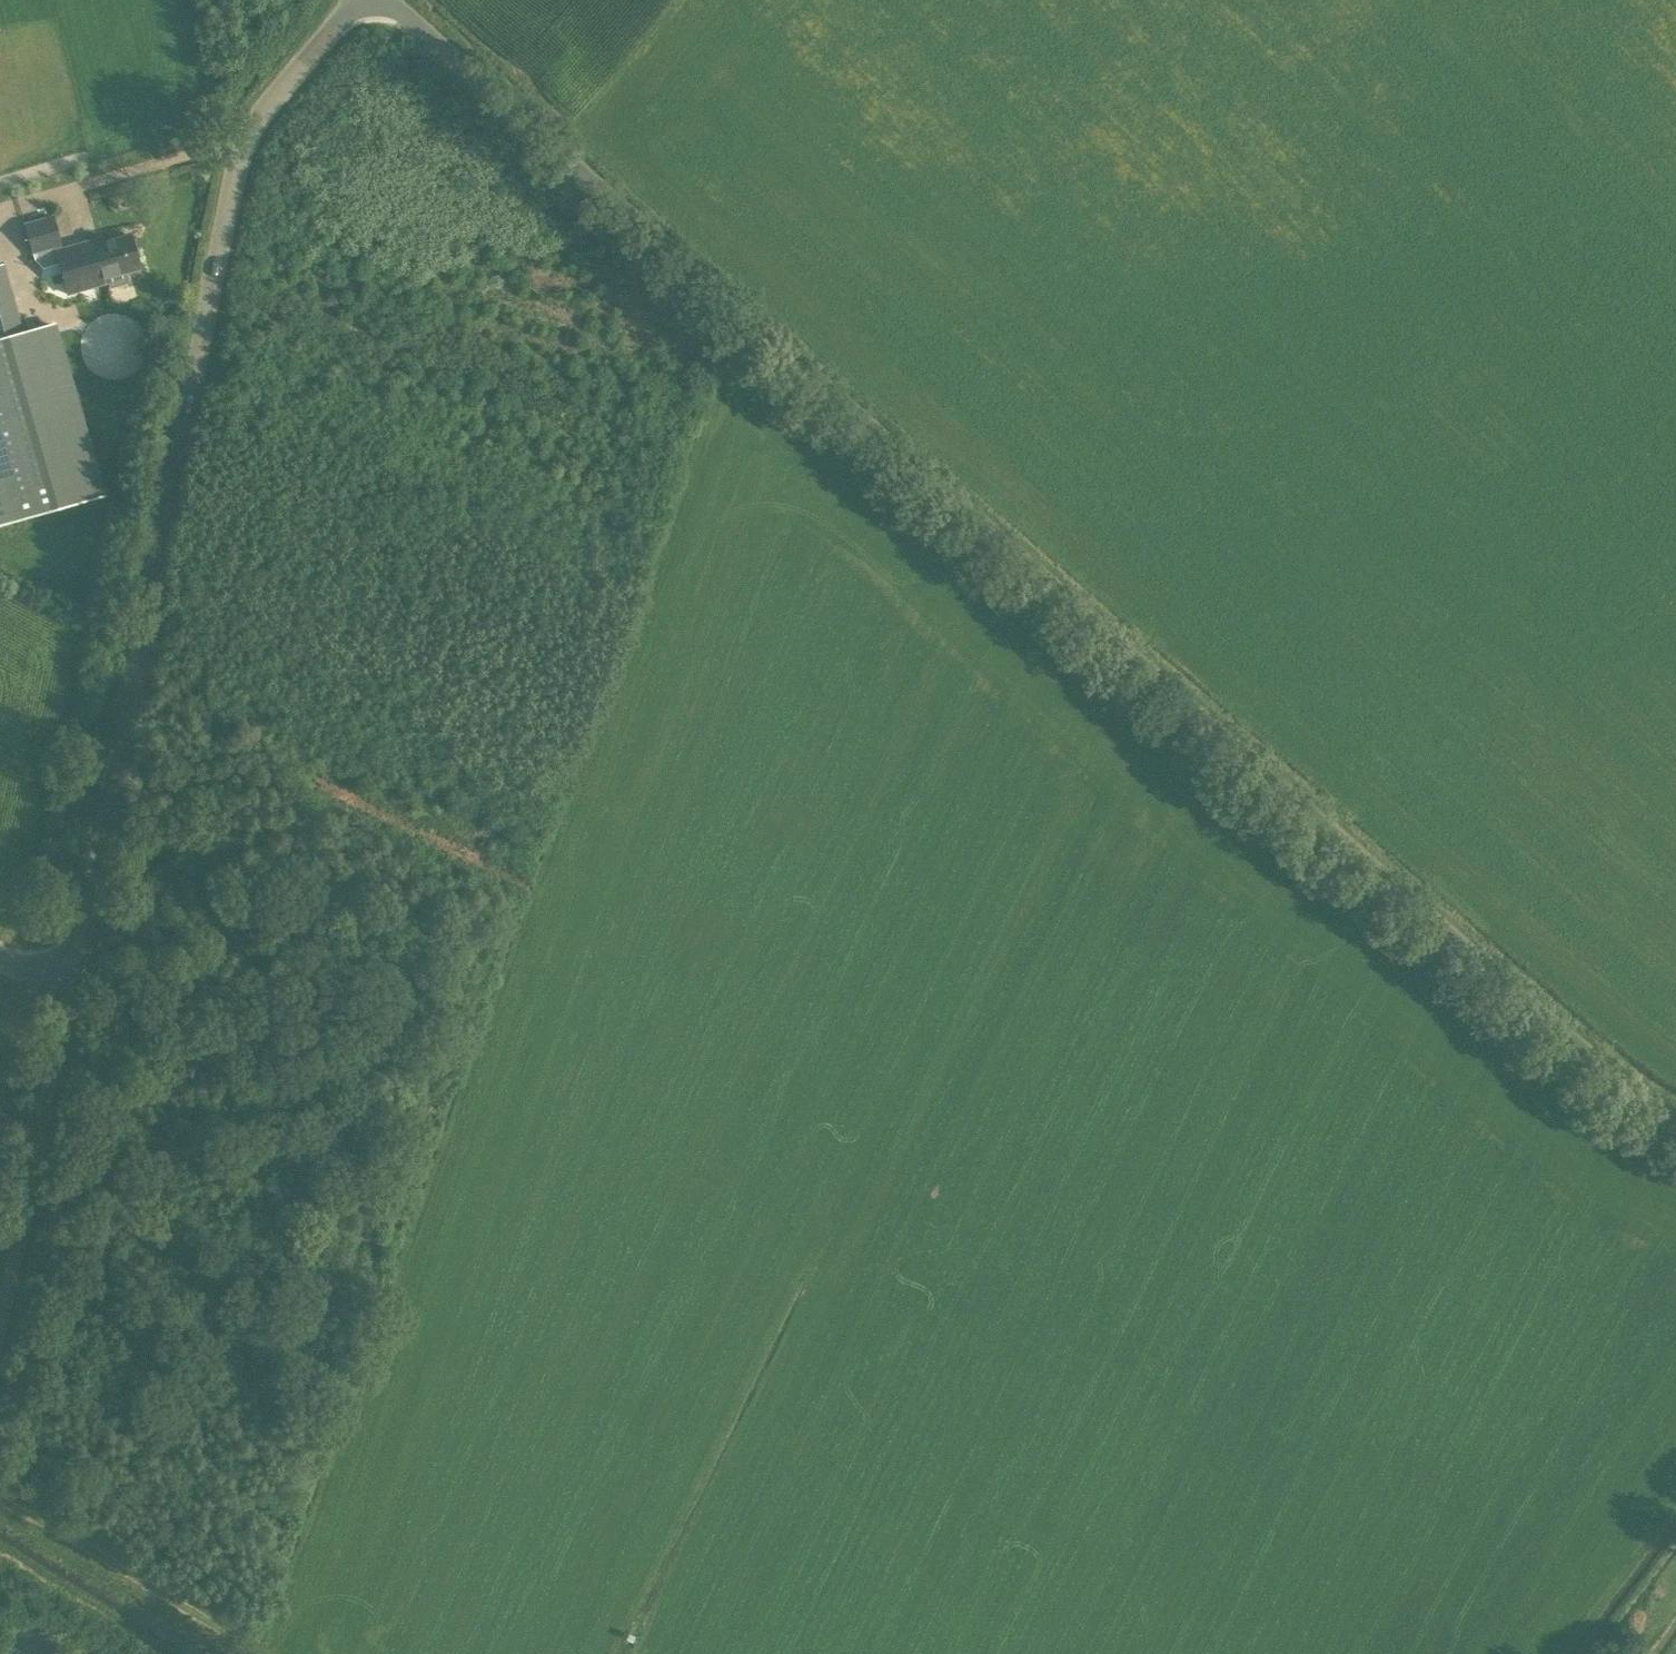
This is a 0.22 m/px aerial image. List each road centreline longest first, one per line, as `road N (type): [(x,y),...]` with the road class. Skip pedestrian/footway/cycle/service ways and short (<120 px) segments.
road 1 (unclassified): [(390,0),(1675,1116)]
road 2 (unclassified): [(71,980),(248,130),(306,51),(363,0)]
road 3 (unclassified): [(0,1316),(71,980)]

